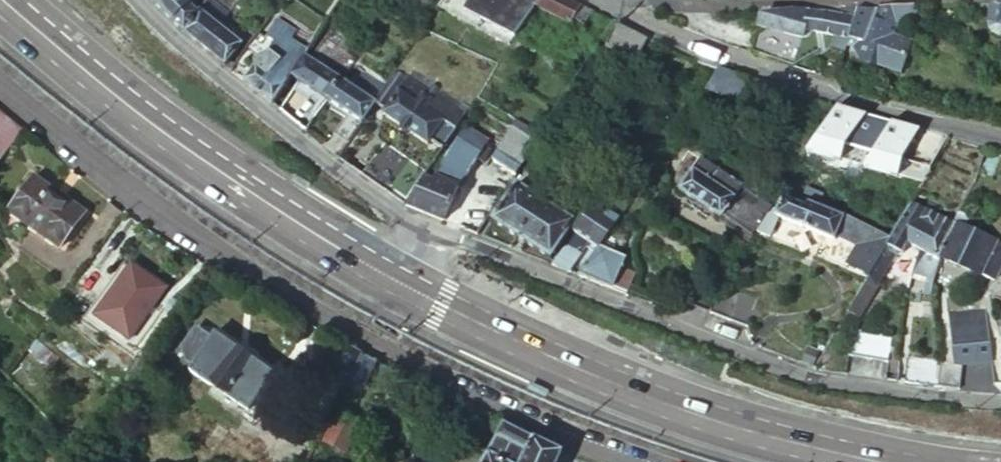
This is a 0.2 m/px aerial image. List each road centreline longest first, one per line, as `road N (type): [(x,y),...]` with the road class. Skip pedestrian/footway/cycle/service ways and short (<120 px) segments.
road 1 (residential): [(0,80),(140,196),(247,270),(389,354),(523,418),(646,461)]
road 2 (residential): [(424,224),(810,377),(1000,403)]
road 3 (primary): [(882,461),(684,407),(557,359),(397,279)]
road 4 (primary): [(397,279),(165,133),(6,0)]
road 5 (residential): [(1000,136),(896,111),(671,38),(608,2)]
road 6 (residential): [(138,0),(323,163),(424,224)]
road 7 (residential): [(655,0),(823,0)]

